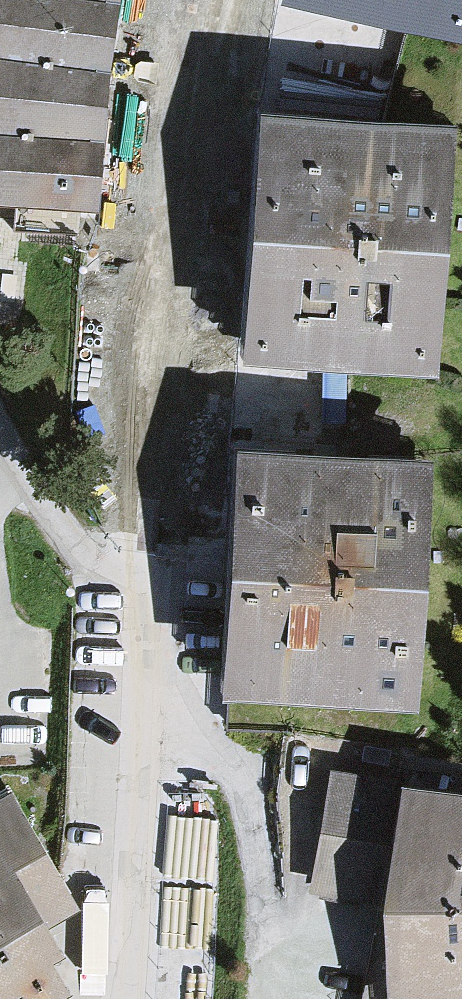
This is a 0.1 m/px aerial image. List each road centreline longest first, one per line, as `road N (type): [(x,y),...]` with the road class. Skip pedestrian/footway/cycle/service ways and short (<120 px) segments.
road 1 (residential): [(207,0),(155,298),(162,639)]
road 2 (residential): [(162,639),(147,998)]
road 3 (residential): [(0,461),(162,639)]

